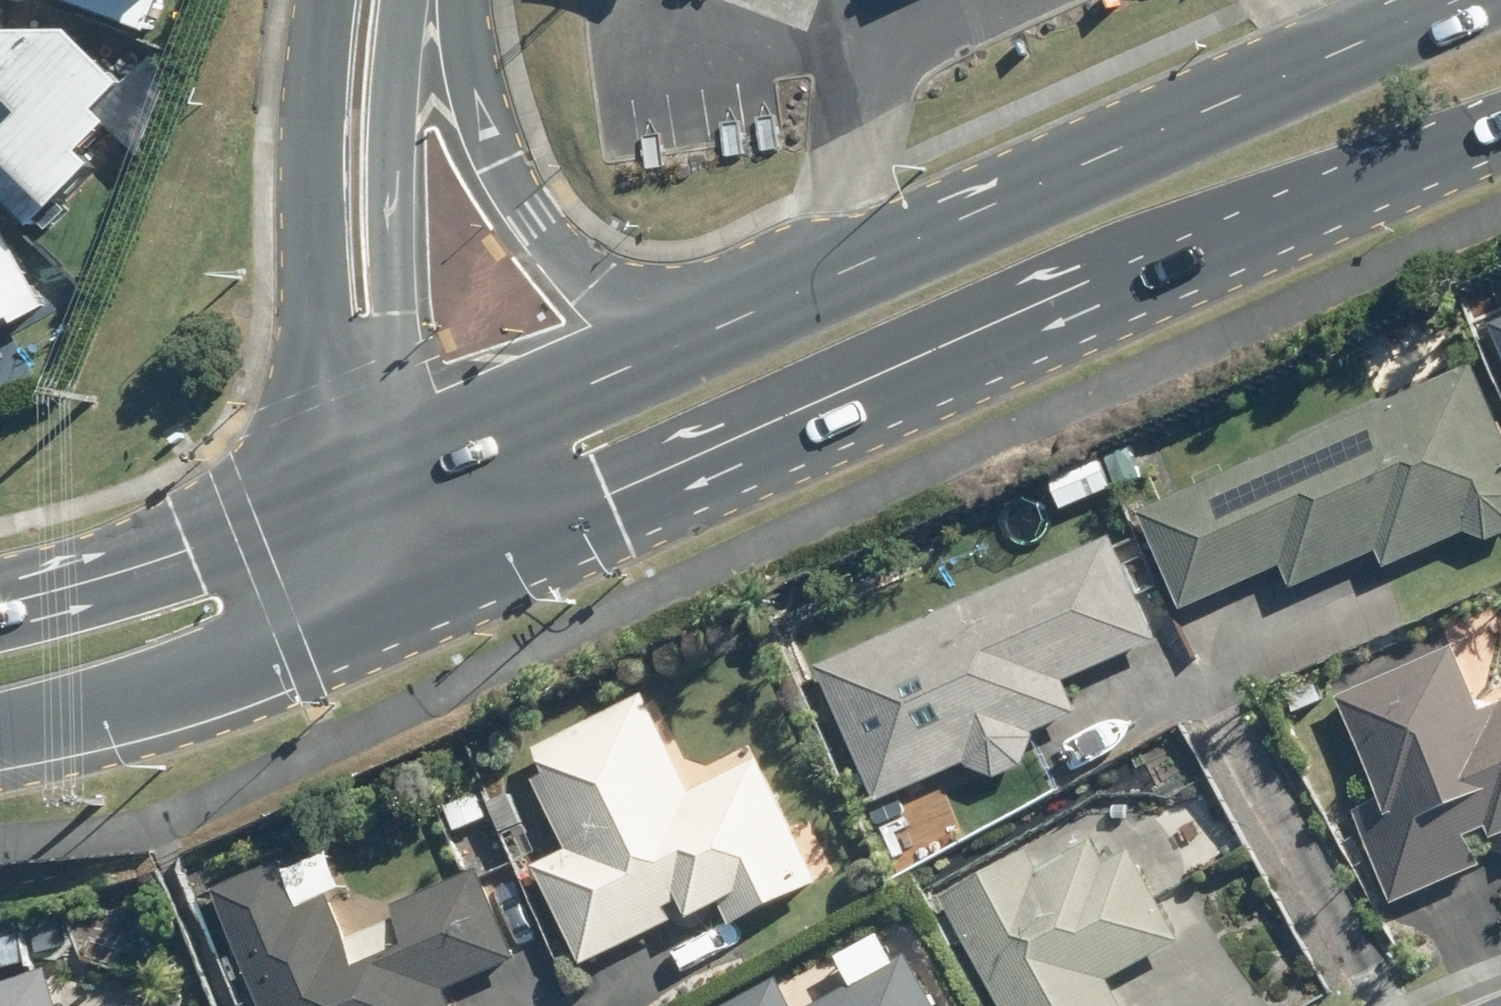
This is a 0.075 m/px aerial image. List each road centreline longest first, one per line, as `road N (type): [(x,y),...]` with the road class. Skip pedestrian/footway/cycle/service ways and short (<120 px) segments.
road 1 (secondary): [(1500,117),(465,556)]
road 2 (secondary): [(745,321),(1481,0)]
road 3 (tertiary): [(342,486),(323,397),(311,174),(327,0)]
road 4 (secondary): [(457,0),(502,161),(557,242),(639,299),(745,321)]
road 5 (tertiary): [(409,0),(387,231),(428,457)]
road 6 (secondary): [(380,590),(0,735)]
road 7 (secondary): [(0,610),(195,549),(342,486)]
road 8 (secondary): [(428,457),(745,321)]

